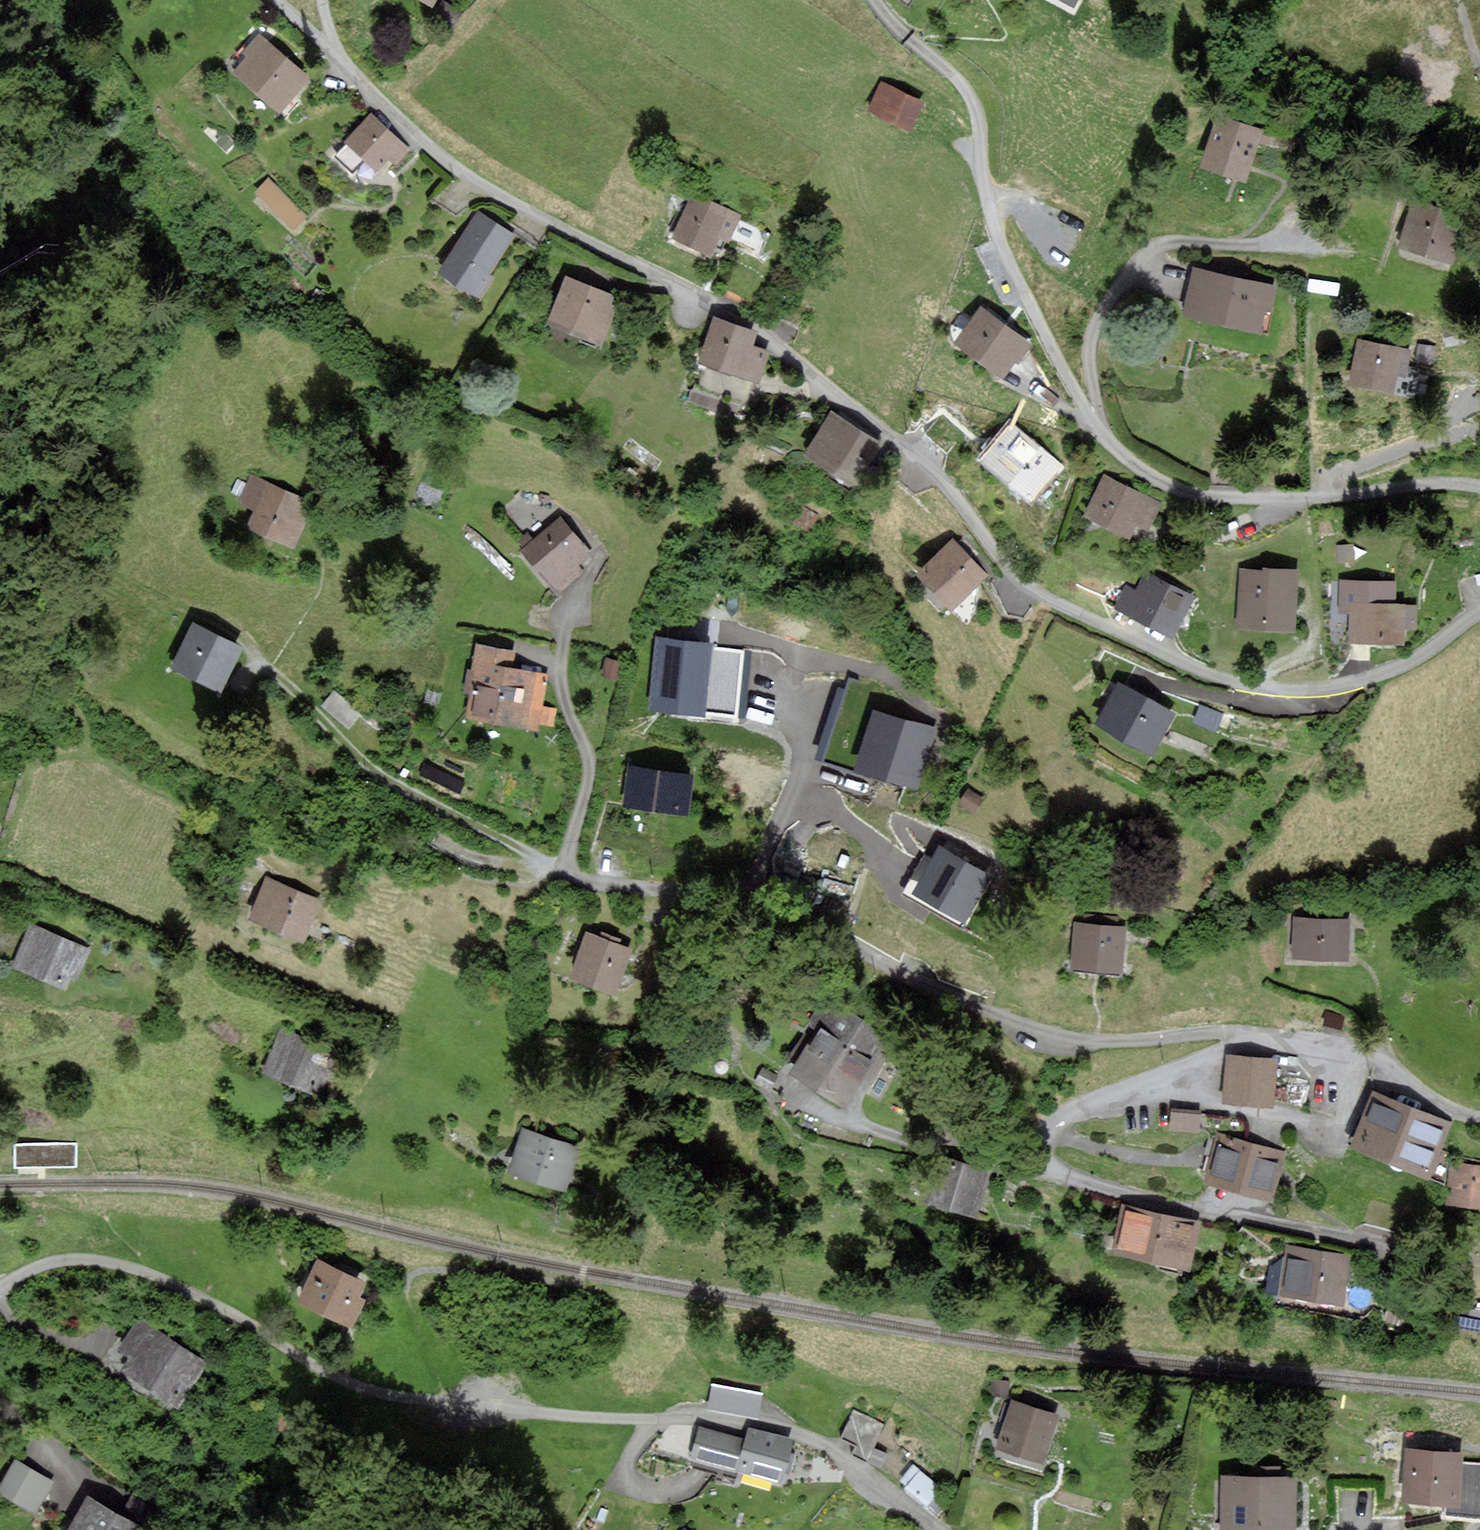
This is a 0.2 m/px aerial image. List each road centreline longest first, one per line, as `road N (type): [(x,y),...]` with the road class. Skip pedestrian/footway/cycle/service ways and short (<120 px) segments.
road 1 (residential): [(1479,615),(1415,664),(1339,691),(1256,691),(1092,622),(1018,584),(945,483),(748,321),(490,194),(403,127),(274,0)]
road 2 (residential): [(940,1529),(806,1437),(753,1425),(603,1420),(438,1402),(340,1384),(211,1300),(120,1265),(38,1270),(0,1292)]
road 3 (residential): [(1479,1120),(1433,1110),(1374,1050),(1244,1035),(1108,1047),(1025,1027),(676,892)]
road 4 (track): [(560,875),(385,782),(241,629),(202,609),(115,589)]
road 5 (residential): [(1093,415),(990,212),(980,123),(964,82),(877,0)]
road 6 (residential): [(927,716),(902,686),(876,672),(833,661),(802,666),(790,687),(814,739),(774,839),(739,876),(676,892)]
road 7 (residential): [(1479,488),(1283,502),(1185,495),(1110,446),(1093,415)]
road 8 (residential): [(1290,246),(1152,246),(1120,282),(1094,332),(1093,415)]
road 9 (residential): [(676,892),(560,875),(586,792),(586,755),(556,678)]

